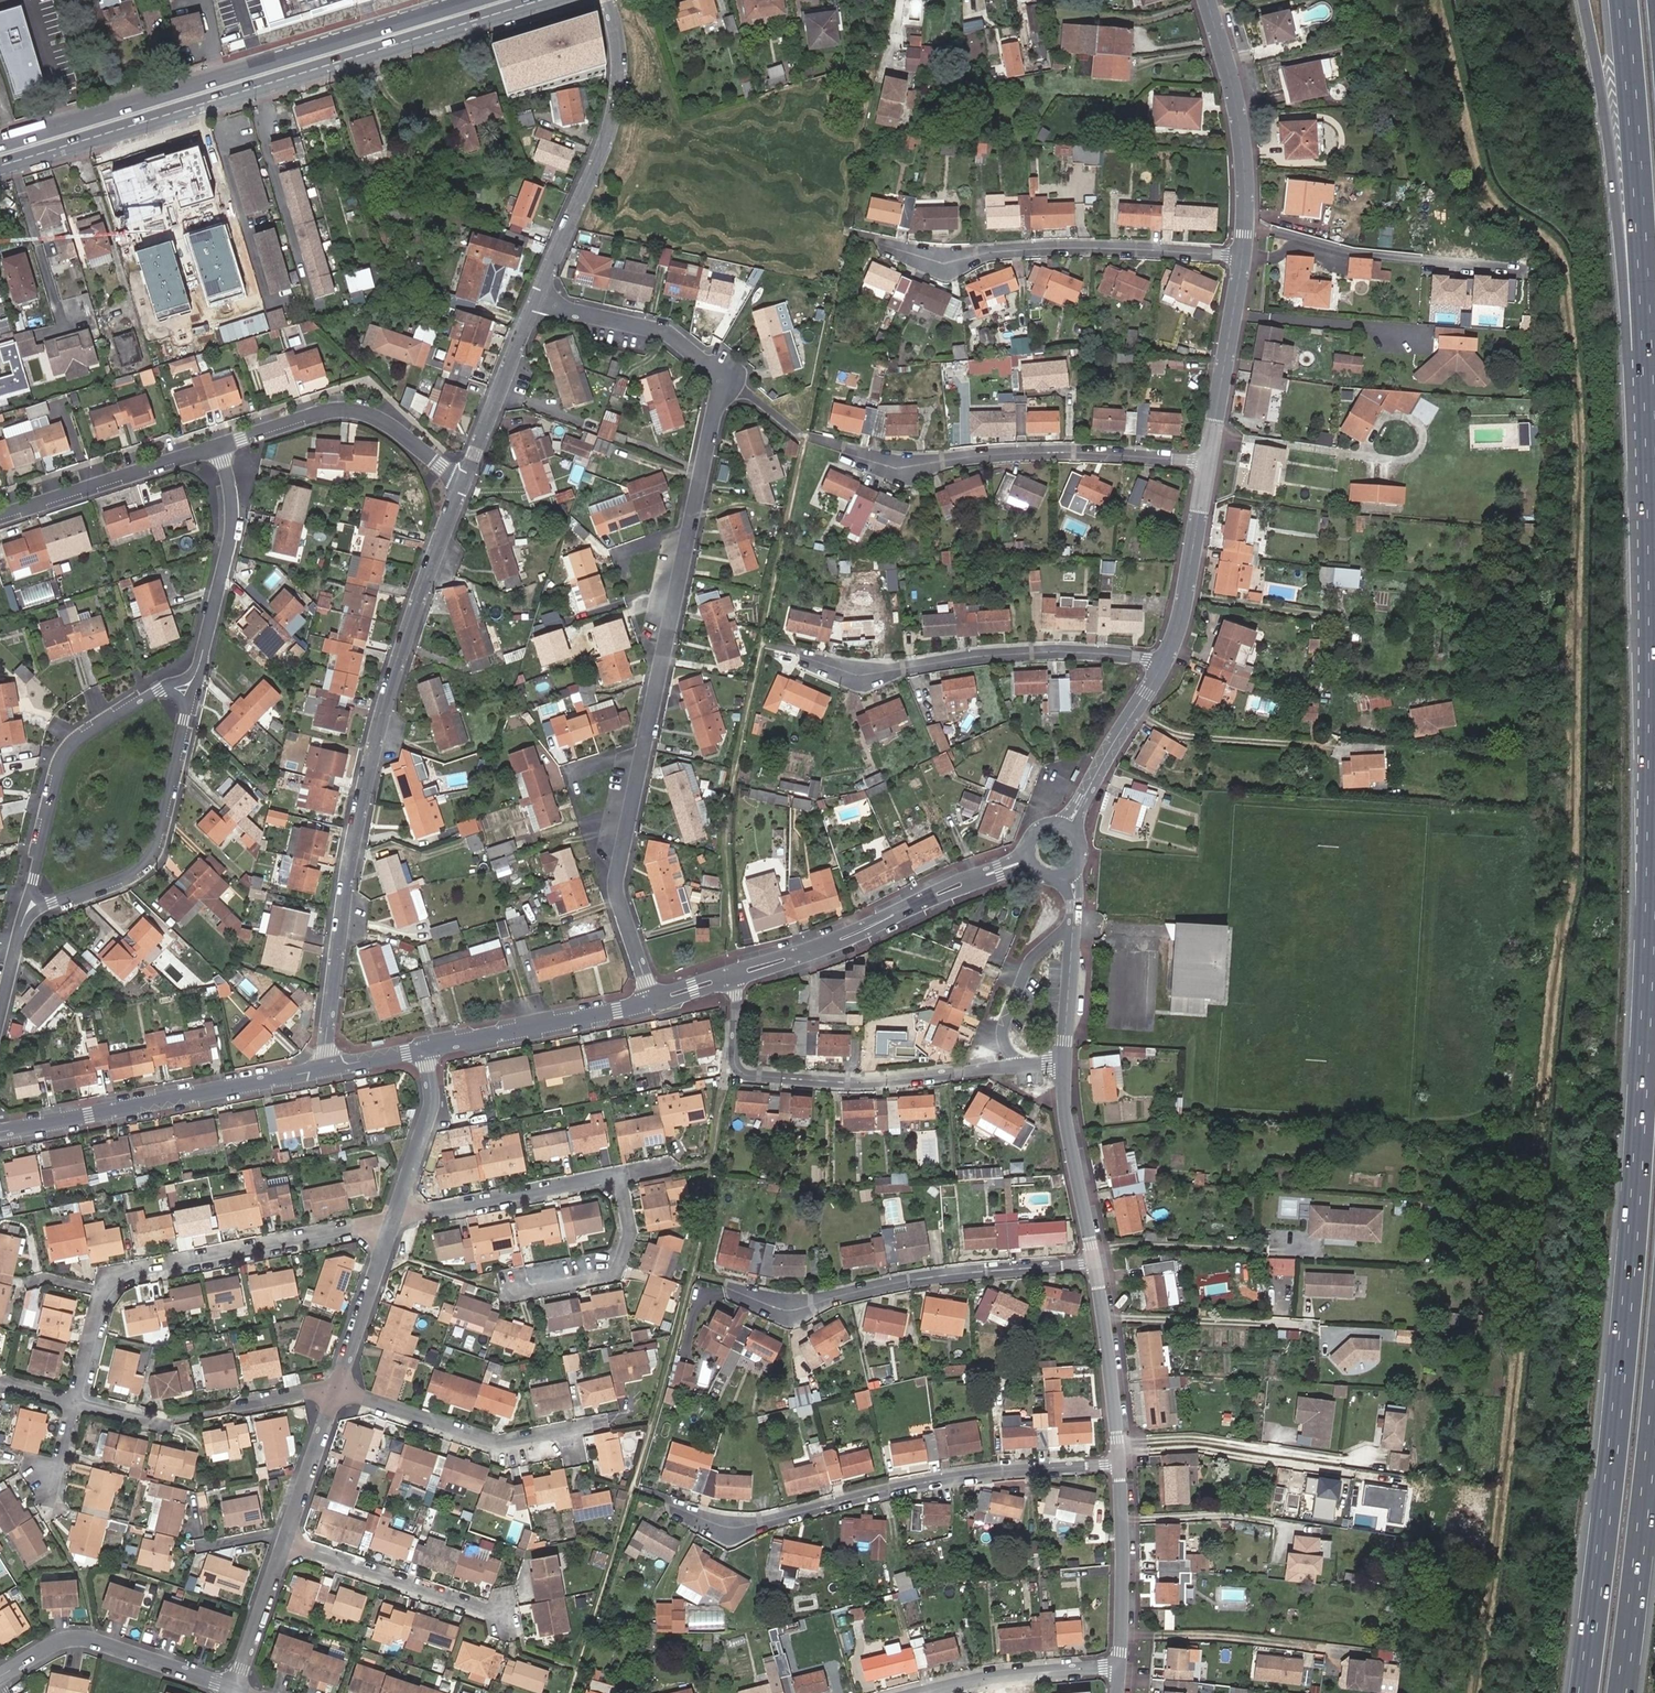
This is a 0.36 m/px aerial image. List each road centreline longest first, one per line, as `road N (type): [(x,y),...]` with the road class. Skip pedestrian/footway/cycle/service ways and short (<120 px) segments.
road 1 (trunk): [(1651,362),(1654,710),(1642,1102),(1617,1414),(1583,1692)]
road 2 (residential): [(654,1001),(617,885),(723,376)]
road 3 (residential): [(322,1071),(356,833),(386,704),(463,486)]
road 4 (primary): [(0,166),(538,0)]
road 5 (residential): [(1121,1467),(1000,1470),(742,1524),(715,1523),(667,1501)]
road 6 (residential): [(1243,255),(1049,248),(940,261),(845,233)]
road 7 (residential): [(1028,1065),(852,1082),(741,1073),(733,1056),(735,976)]
road 8 (residential): [(1096,1264),(897,1282),(803,1305),(779,1305),(731,1284)]
road 9 (trunk): [(1585,0),(1610,134),(1628,330),(1651,362)]
road 10 (trunk): [(1625,0),(1651,362)]
road 11 (residential): [(1211,463),(1009,452),(890,466),(853,455)]
road 12 (residential): [(1165,663),(1039,652),(853,673),(814,660)]
road 13 (residential): [(21,912),(150,857),(197,673)]
road 14 (residential): [(0,1133),(322,1071)]
road 15 (residential): [(735,976),(1036,858)]
road 16 (residential): [(534,304),(608,137),(620,66),(608,0)]
road 17 (residential): [(197,673),(70,747),(21,912)]
road 18 (residential): [(394,1224),(131,1276),(105,1288)]
road 19 (residential): [(463,486),(367,413),(325,412),(218,447)]
road 20 (residential): [(333,1396),(488,1445),(564,1437),(569,1460)]
road 21 (residential): [(1243,255),(1238,115),(1205,0)]
road 22 (primary): [(470,0),(222,77)]
road 23 (residential): [(0,1676),(80,1636),(238,1690)]
road 24 (residential): [(423,1050),(654,1001)]
road 25 (trunk): [(1627,1692),(1654,1460)]
road 26 (residential): [(197,673),(233,522),(218,447)]
road 27 (residential): [(285,1550),(501,1620)]
road 28 (residential): [(218,447),(0,510)]
road 29 (residential): [(394,1224),(611,1180)]
road 30 (primary): [(222,77),(15,140)]
road 31 (residential): [(1211,463),(1243,255)]
road 32 (residential): [(1165,663),(1182,628),(1211,463)]
road 33 (residential): [(723,376),(662,332),(534,304)]
road 34 (residential): [(1121,1467),(1096,1264)]
road 35 (residential): [(1096,1264),(1066,1121),(1062,1063)]
road 36 (residential): [(1055,831),(1077,810),(1165,663)]
road 37 (residential): [(1120,1666),(1024,1672),(921,1692)]
road 38 (residential): [(1120,1666),(1121,1467)]
road 39 (residential): [(463,486),(534,304)]
road 40 (residential): [(1074,911),(1033,957),(1007,1015),(1009,1051),(1028,1065)]
road 41 (residential): [(394,1224),(333,1396)]
road 42 (residential): [(611,1180),(624,1239),(615,1260),(605,1271),(524,1288)]
road 43 (residential): [(423,1050),(430,1102),(394,1224)]
road 44 (residential): [(333,1396),(285,1550)]
road 45 (residential): [(1062,1063),(1074,911)]
road 46 (residential): [(285,1550),(238,1690)]
road 47 (residential): [(105,1288),(76,1407)]

